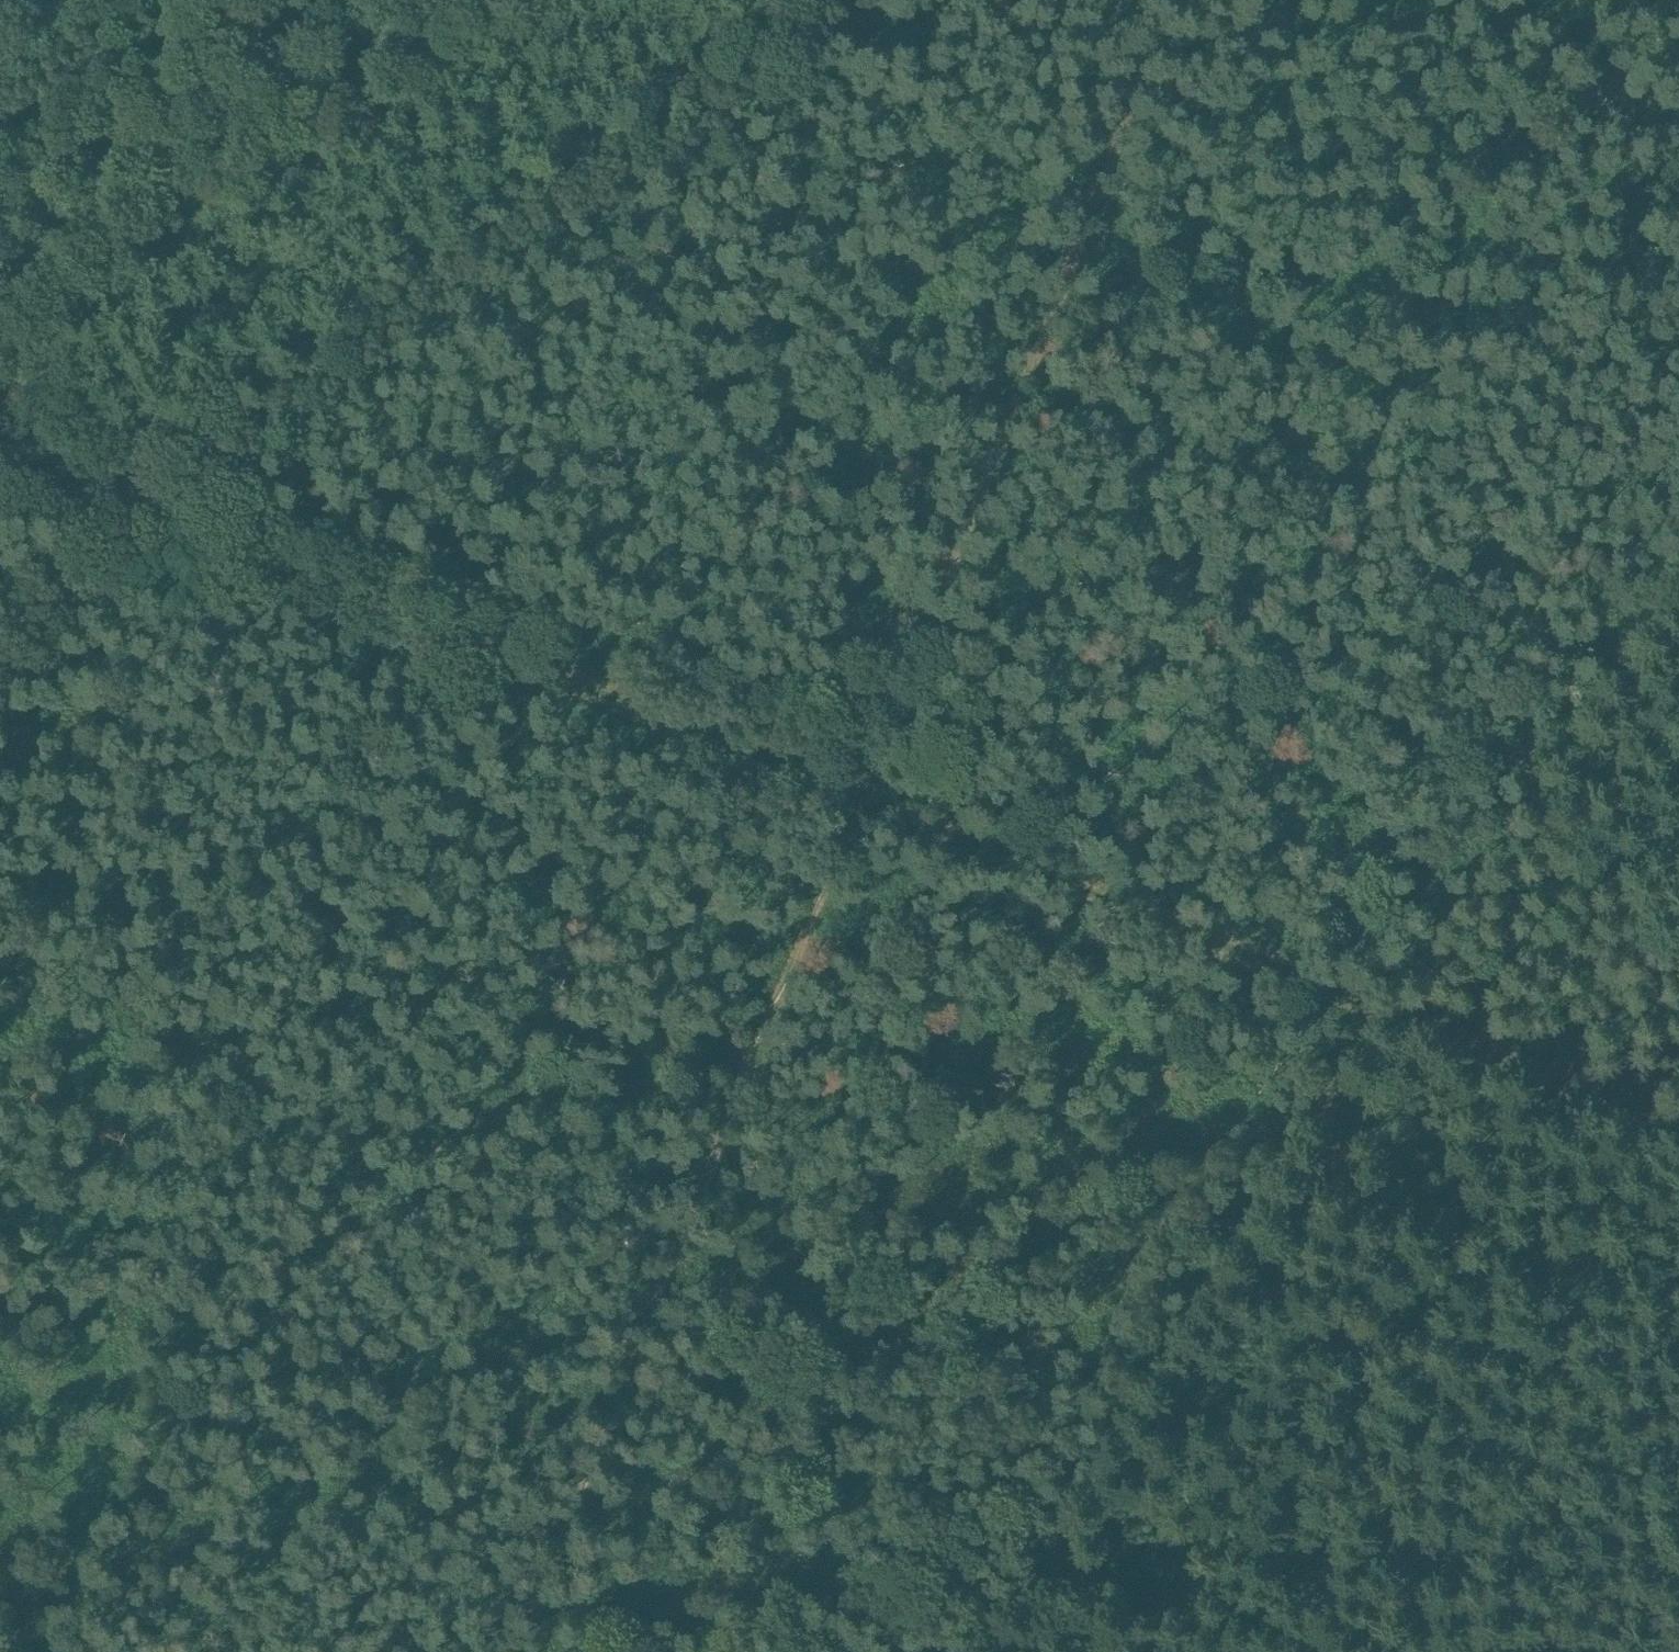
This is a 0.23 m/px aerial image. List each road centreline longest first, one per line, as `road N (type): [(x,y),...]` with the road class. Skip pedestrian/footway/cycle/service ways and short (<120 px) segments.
road 1 (track): [(498,1651),(857,780)]
road 2 (track): [(857,780),(0,434)]
road 3 (track): [(857,780),(1678,1117)]
road 4 (track): [(0,412),(242,254),(598,0)]
road 5 (track): [(1185,0),(1056,312)]

